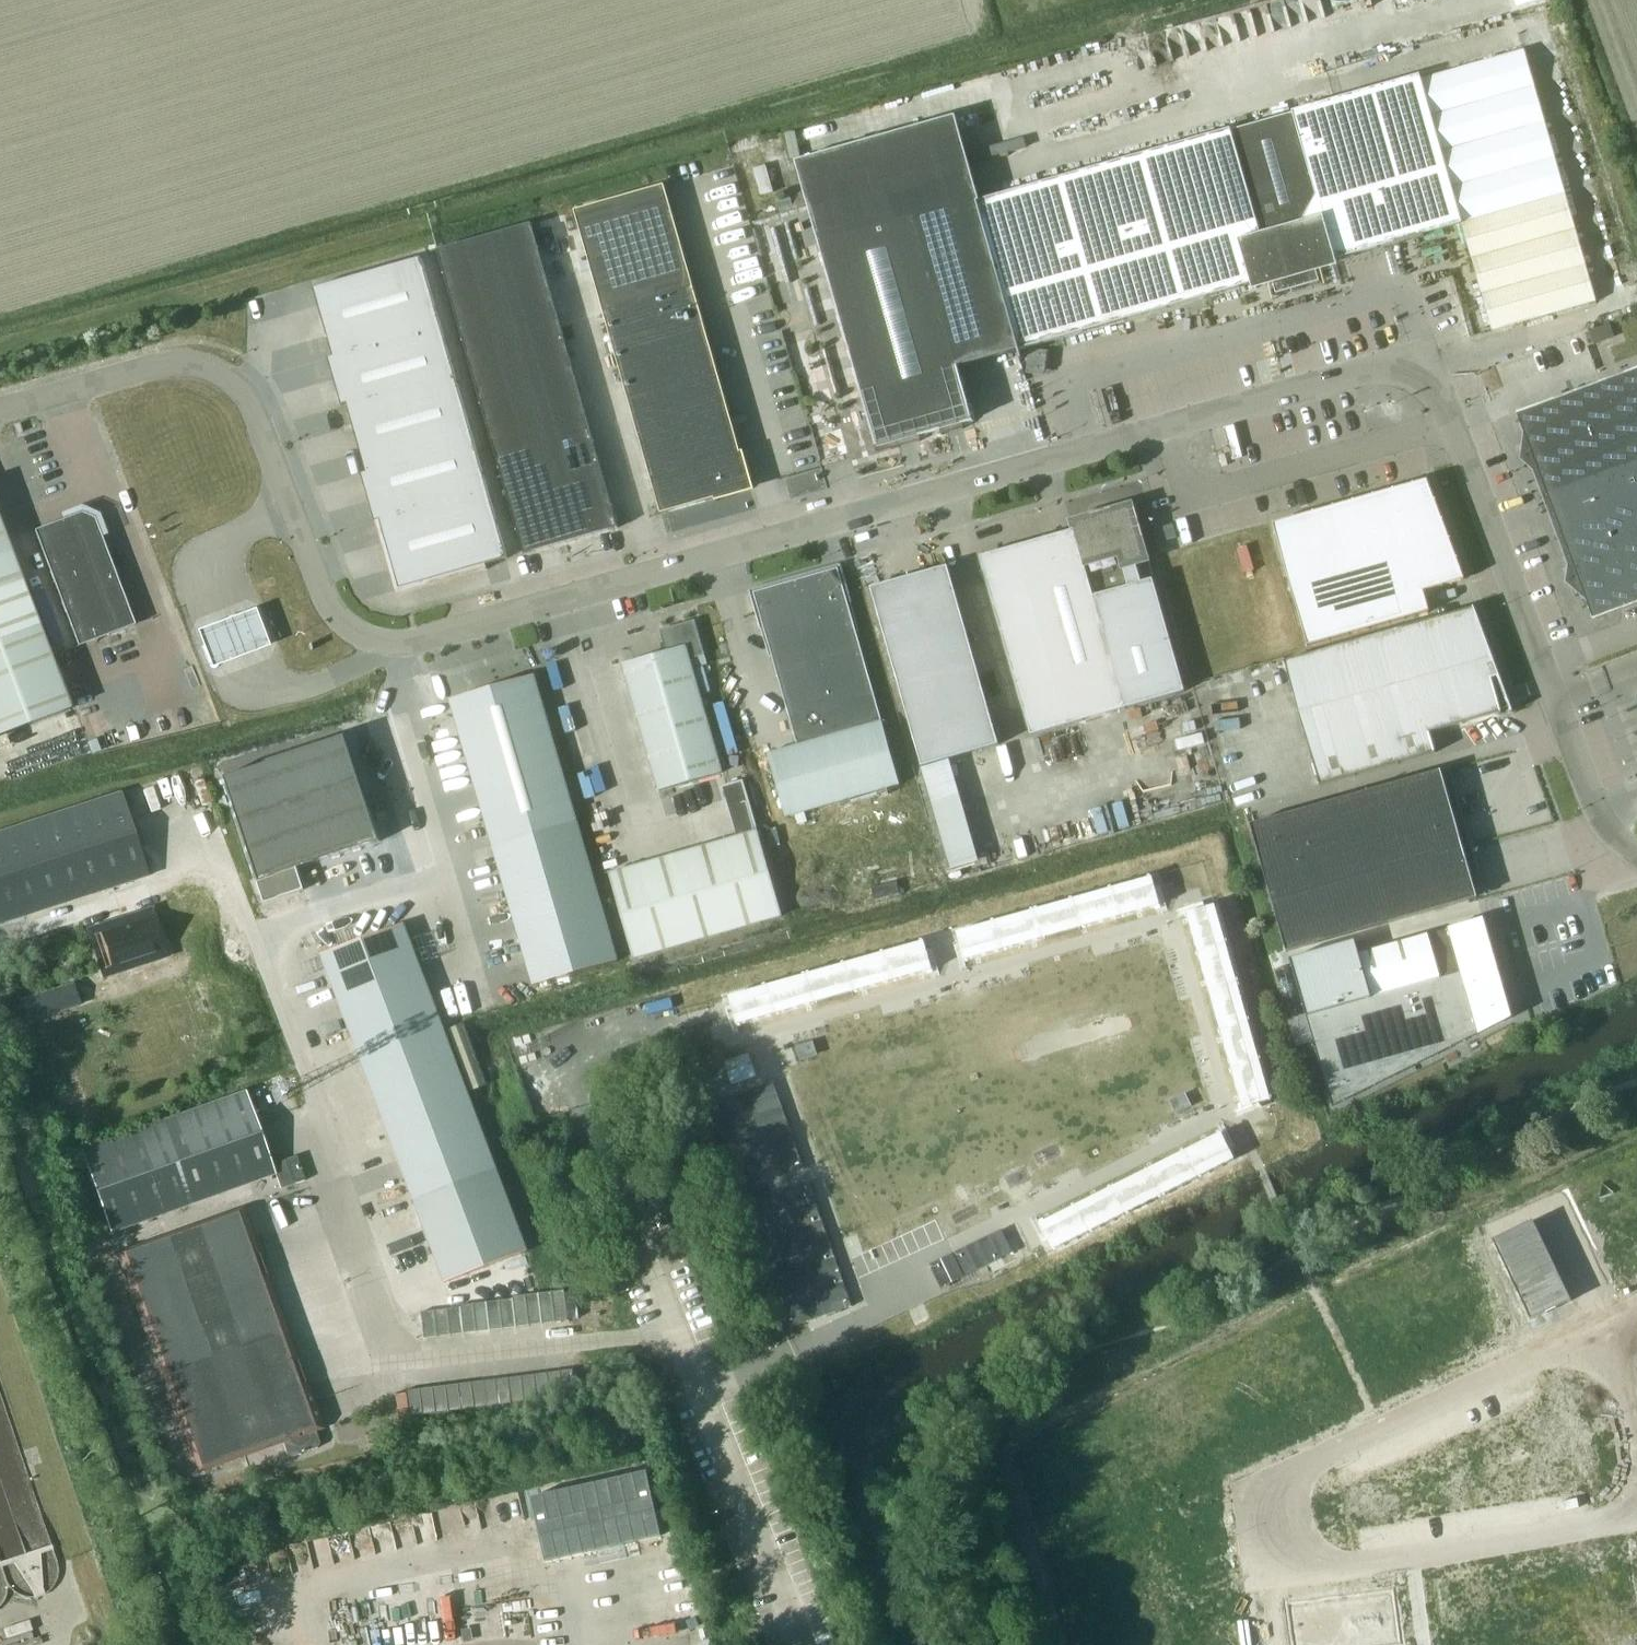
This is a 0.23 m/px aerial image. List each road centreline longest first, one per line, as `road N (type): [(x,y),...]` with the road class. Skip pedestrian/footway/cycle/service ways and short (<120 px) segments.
road 1 (unclassified): [(1636,856),(1594,806),(1433,377),(1406,363),(393,642),(357,633),(332,610),(252,406),(223,374),(173,362),(0,410)]
road 2 (unclassified): [(1610,1326),(1263,1486),(1285,1569),(1636,1516)]

